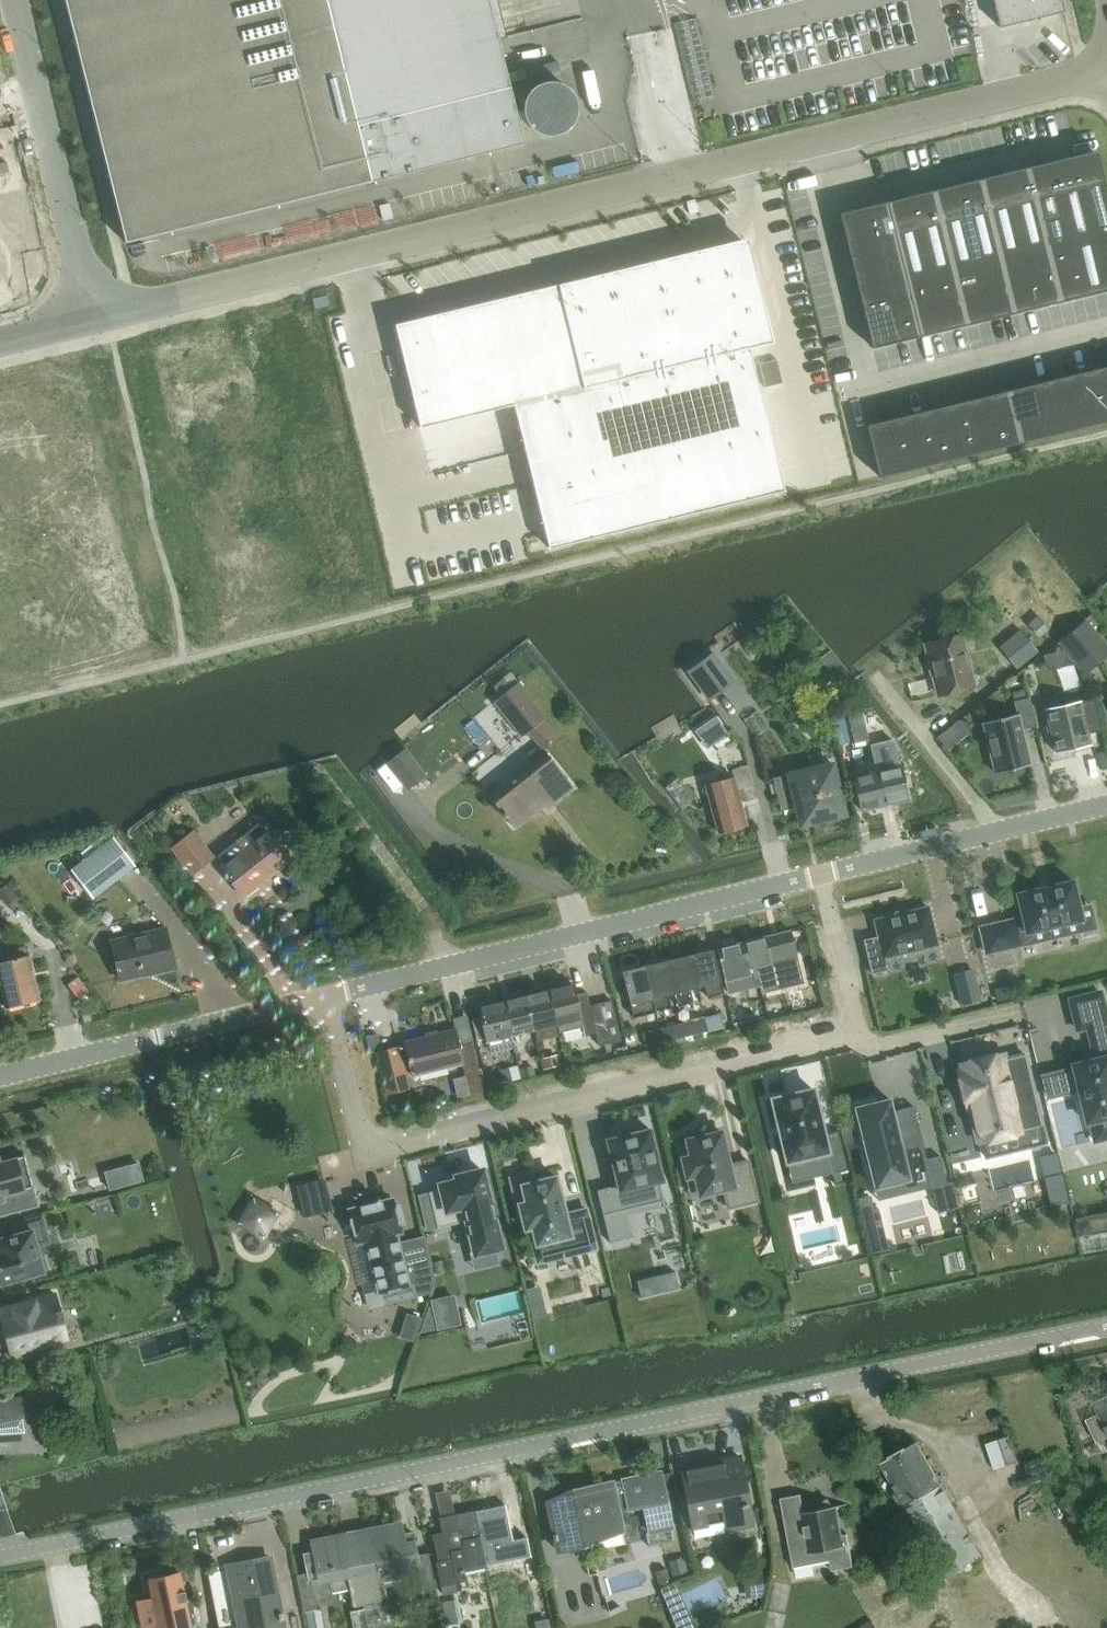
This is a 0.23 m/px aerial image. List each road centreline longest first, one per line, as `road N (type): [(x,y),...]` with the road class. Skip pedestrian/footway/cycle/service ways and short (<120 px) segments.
road 1 (unclassified): [(0,1556),(1106,1324)]
road 2 (unclassified): [(94,317),(1106,71)]
road 3 (residential): [(326,1002),(1106,809)]
road 4 (residential): [(850,1030),(840,1040),(384,1151),(359,1137),(326,1002)]
road 5 (residential): [(0,1079),(326,1002)]
road 6 (unclassified): [(94,317),(15,0)]
road 7 (residential): [(850,1030),(878,1049),(1026,1014)]
road 8 (residential): [(829,904),(854,1015),(850,1030)]

